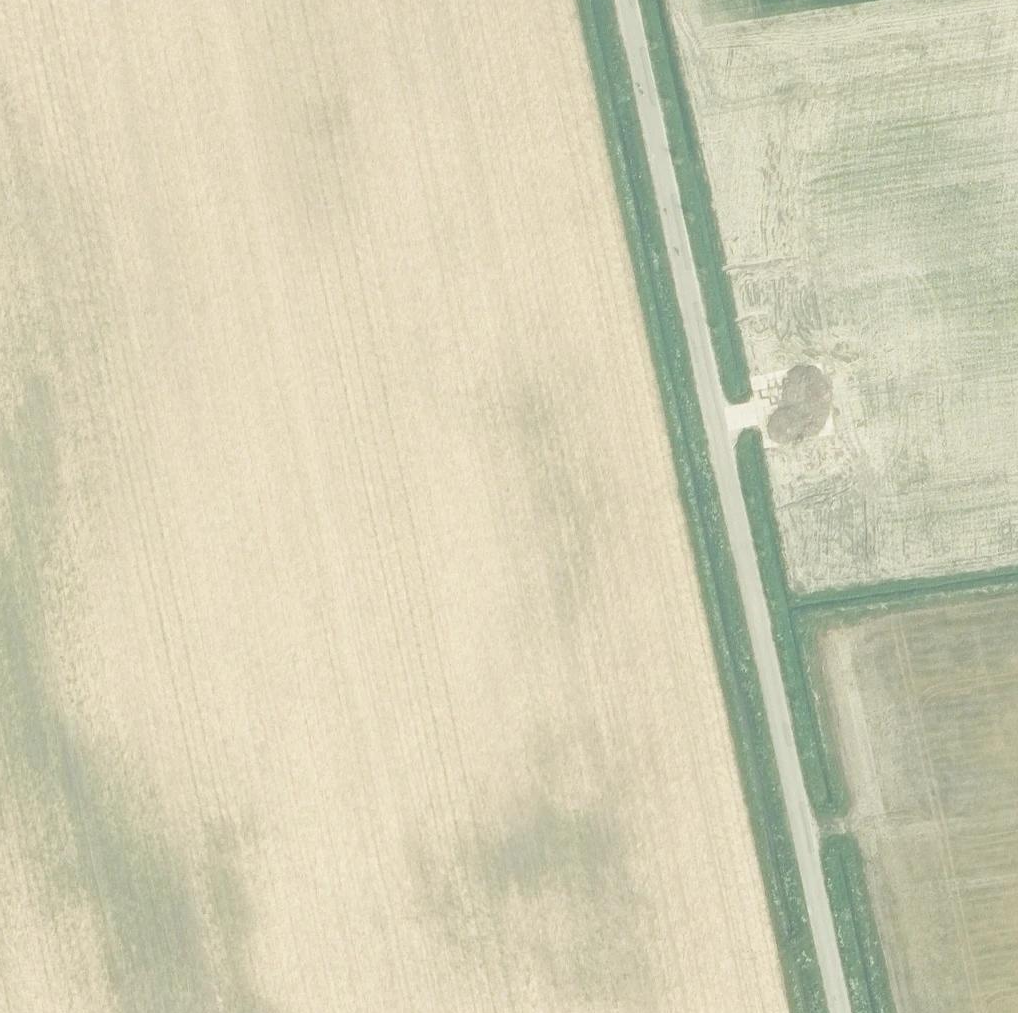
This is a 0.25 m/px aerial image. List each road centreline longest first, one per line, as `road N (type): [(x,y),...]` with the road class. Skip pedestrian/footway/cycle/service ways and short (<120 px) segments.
road 1 (unclassified): [(840,1012),(625,0)]

